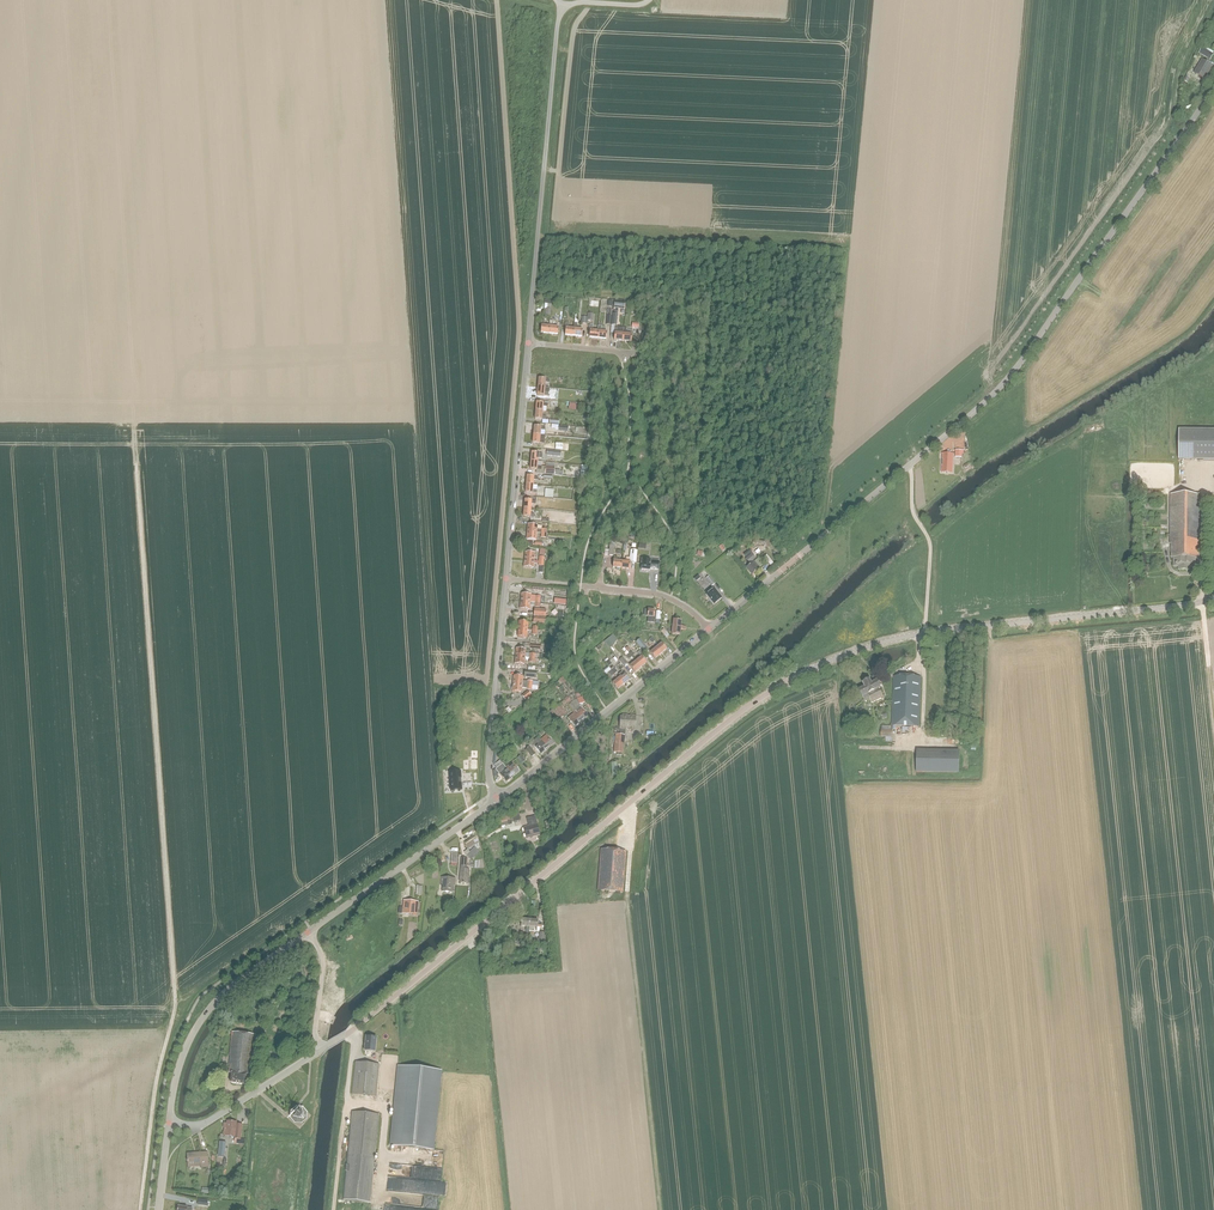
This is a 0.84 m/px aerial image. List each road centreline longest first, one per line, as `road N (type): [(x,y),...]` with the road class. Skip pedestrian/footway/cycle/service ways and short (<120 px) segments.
road 1 (tertiary): [(319,1051),(780,684),(850,653),(922,634),(1213,600)]
road 2 (tertiary): [(710,630),(995,393),(1213,87)]
road 3 (tertiary): [(498,799),(710,630)]
road 4 (unclassified): [(535,275),(563,8)]
road 5 (tertiary): [(169,1125),(182,1060),(213,1004),(311,931)]
road 6 (residential): [(507,579),(529,343)]
road 7 (tertiary): [(311,931),(498,799)]
road 8 (residential): [(495,793),(488,773),(507,579)]
road 9 (residential): [(710,630),(660,595),(507,579)]
road 10 (track): [(352,1031),(334,1209)]
road 11 (tertiary): [(169,1125),(214,1119),(319,1051)]
road 12 (unclassified): [(319,1051),(323,966),(311,931)]

